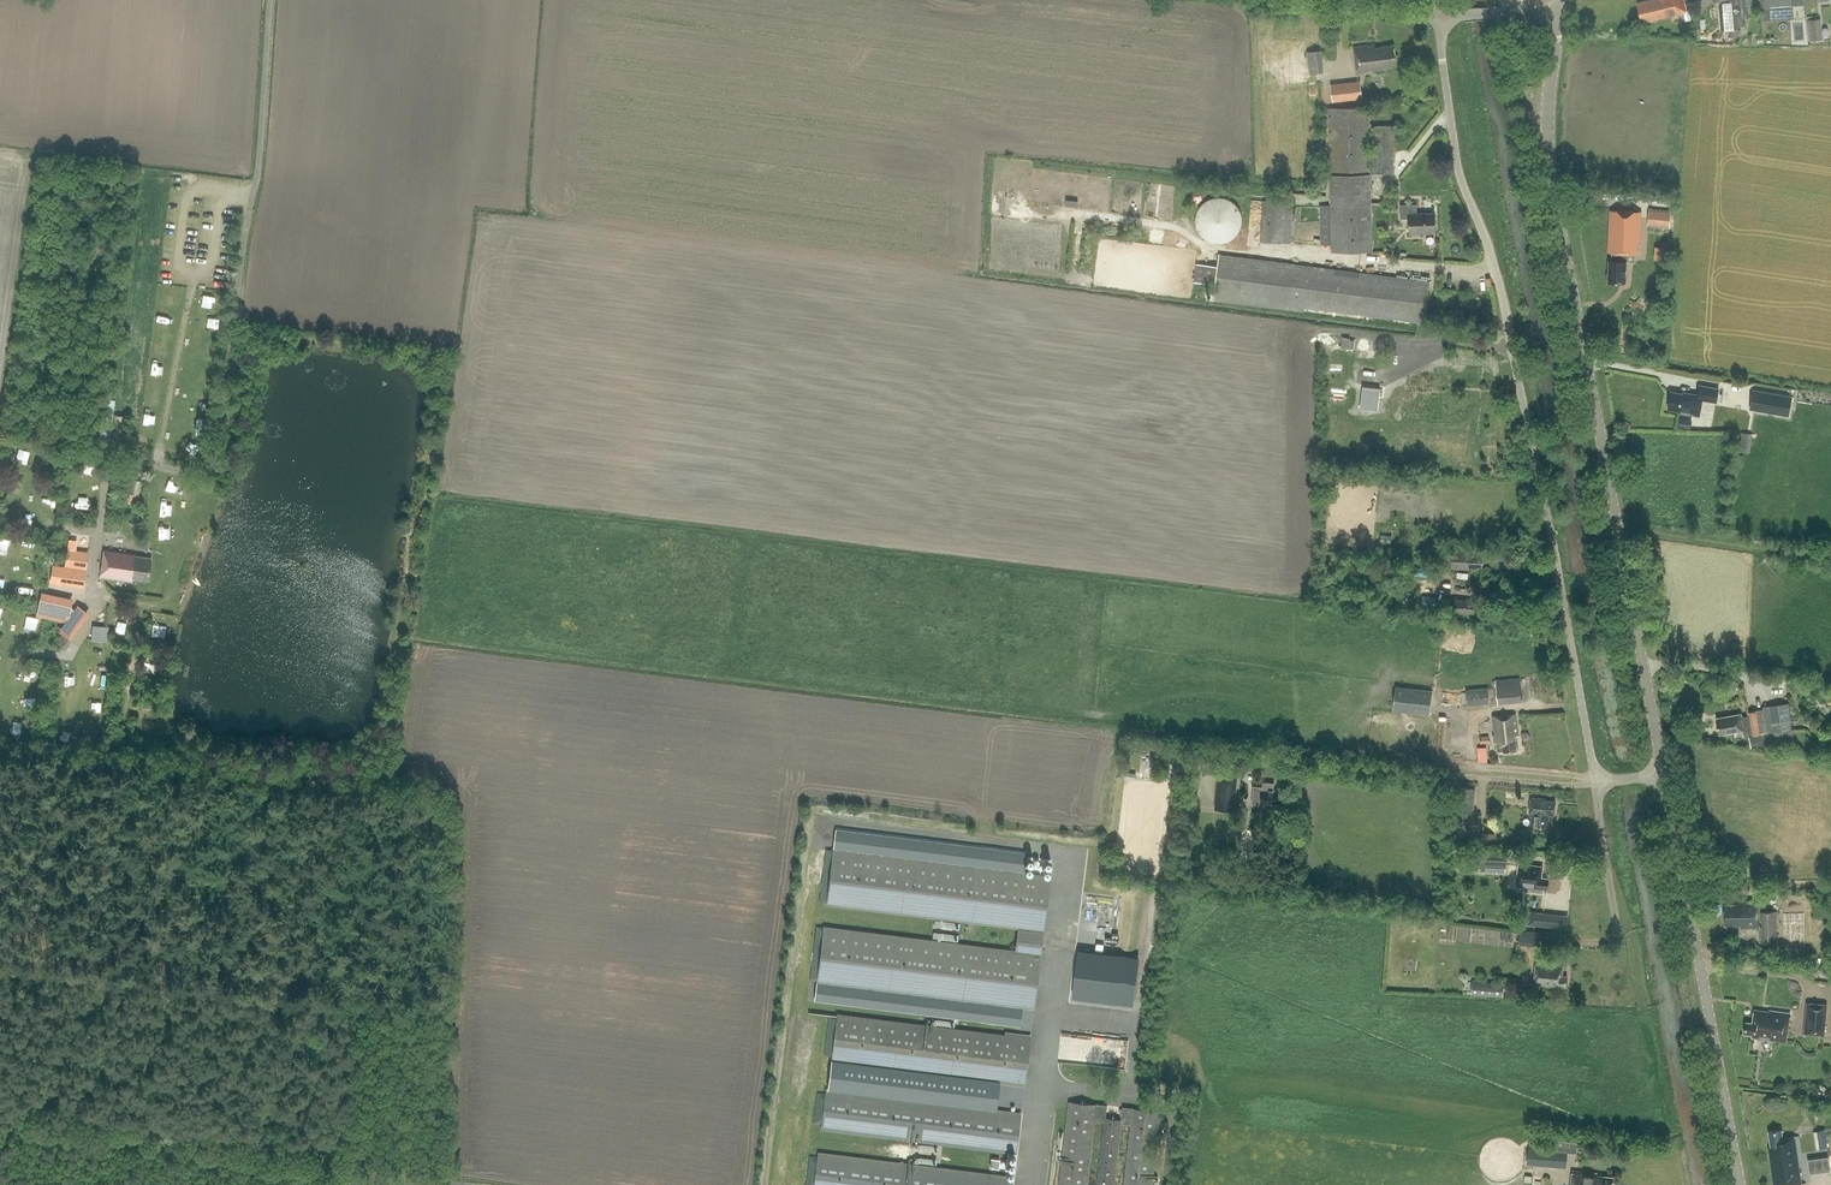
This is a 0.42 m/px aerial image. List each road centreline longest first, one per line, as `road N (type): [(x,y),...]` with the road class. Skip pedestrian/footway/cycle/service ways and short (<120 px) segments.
road 1 (unclassified): [(1595,786),(1506,316),(1459,175),(1445,15)]
road 2 (unclassified): [(1664,774),(1550,171),(1548,100),(1557,48),(1550,0)]
road 3 (unclassified): [(1739,1184),(1664,774)]
road 4 (track): [(1830,559),(1615,526)]
road 5 (track): [(1594,780),(1433,761)]
road 6 (unclassified): [(1615,931),(1595,786)]
road 7 (tertiary): [(1445,15),(1313,0)]

